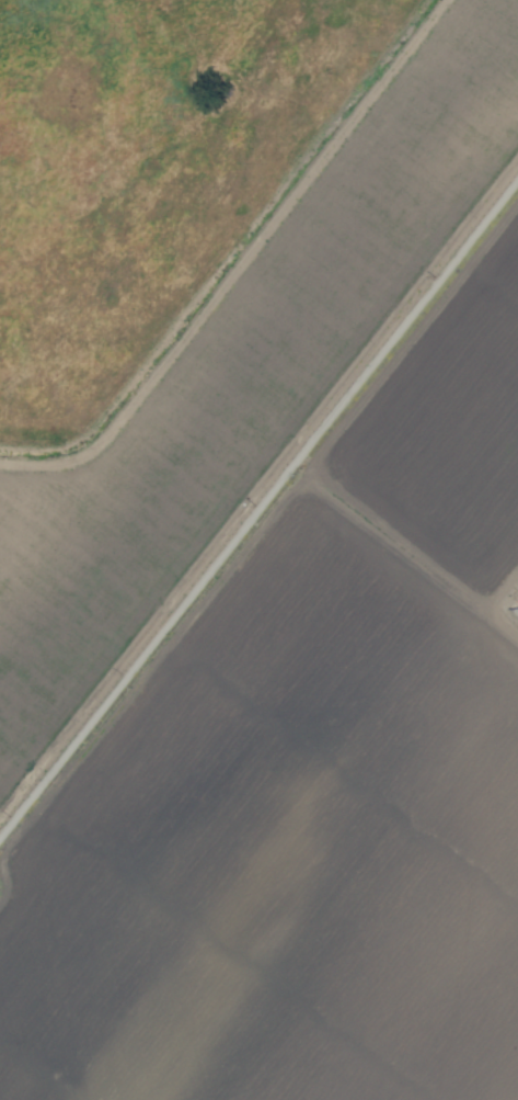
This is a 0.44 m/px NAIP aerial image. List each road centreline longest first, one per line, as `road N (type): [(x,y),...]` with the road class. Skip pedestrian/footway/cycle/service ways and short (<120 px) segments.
road 1 (residential): [(0,836),(517,190)]

